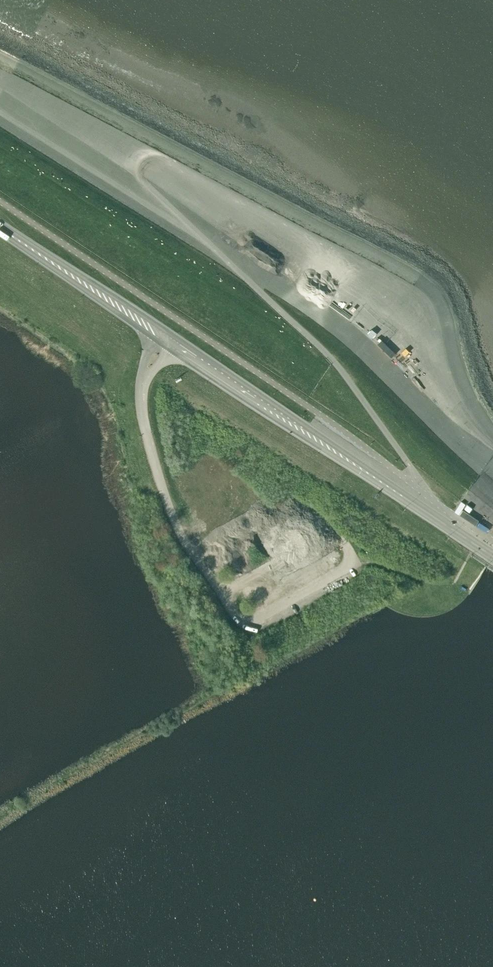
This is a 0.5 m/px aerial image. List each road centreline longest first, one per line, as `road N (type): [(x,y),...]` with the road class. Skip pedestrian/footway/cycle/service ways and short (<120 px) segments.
road 1 (unclassified): [(0,203),(492,541)]
road 2 (primary): [(365,471),(163,329)]
road 3 (primary): [(156,340),(365,471)]
road 4 (trunk): [(9,234),(156,340)]
road 5 (trunk): [(163,329),(9,234)]
road 6 (primary): [(492,557),(365,471)]

